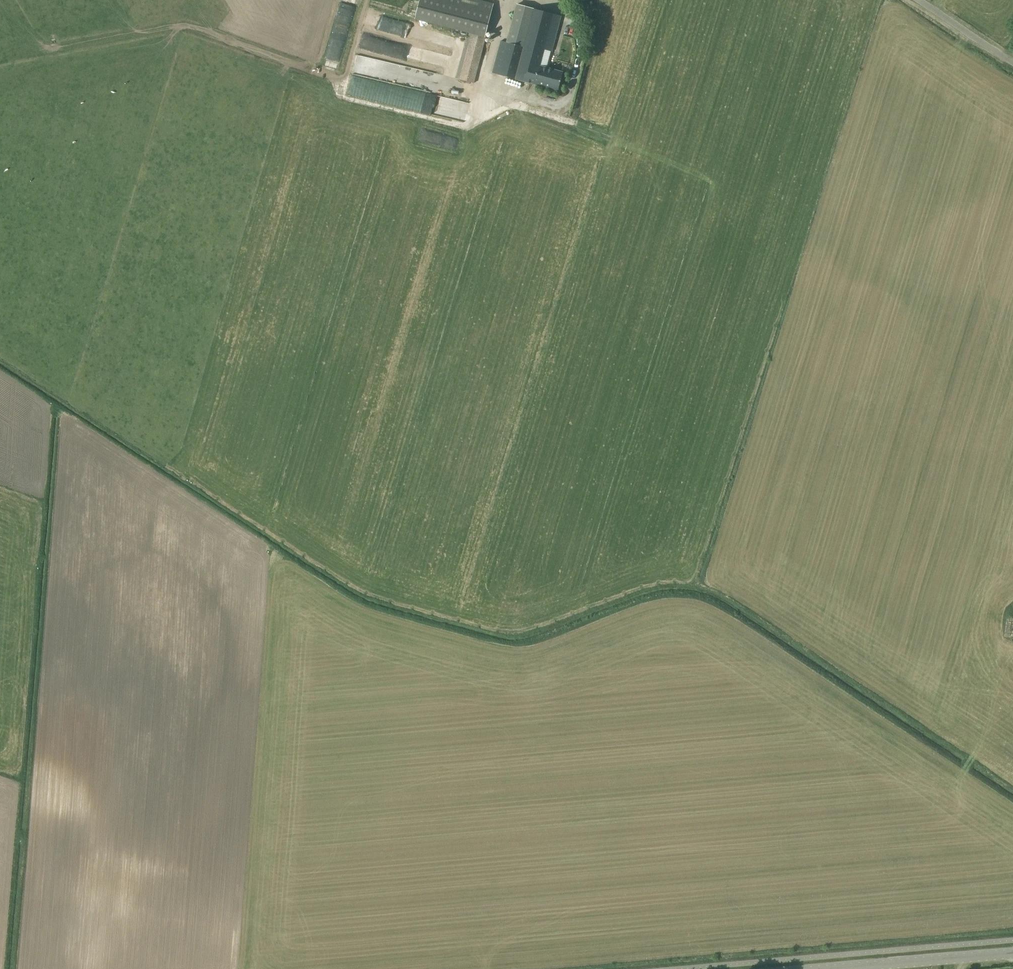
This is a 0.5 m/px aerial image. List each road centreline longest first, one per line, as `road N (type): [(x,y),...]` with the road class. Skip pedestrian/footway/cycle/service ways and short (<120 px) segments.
road 1 (tertiary): [(1012,953),(818,968)]

